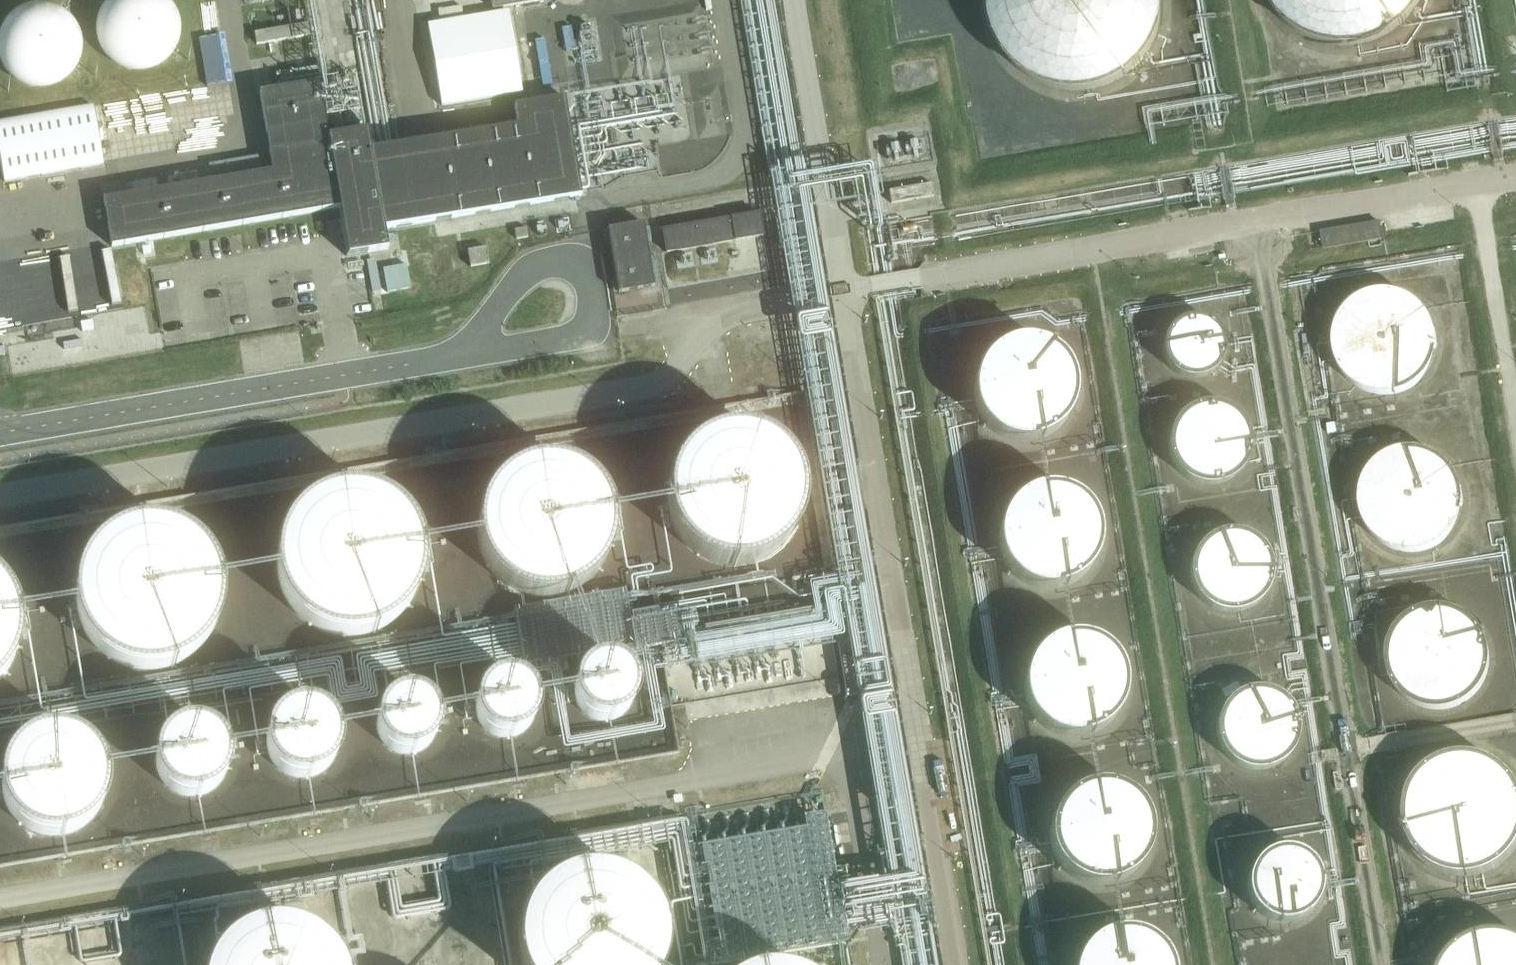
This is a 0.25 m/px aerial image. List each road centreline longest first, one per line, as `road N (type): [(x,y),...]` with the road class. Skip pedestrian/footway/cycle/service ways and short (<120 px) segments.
road 1 (unclassified): [(0,435),(464,357)]
road 2 (unclassified): [(464,357),(588,335),(595,316),(583,269),(550,265),(527,280)]

